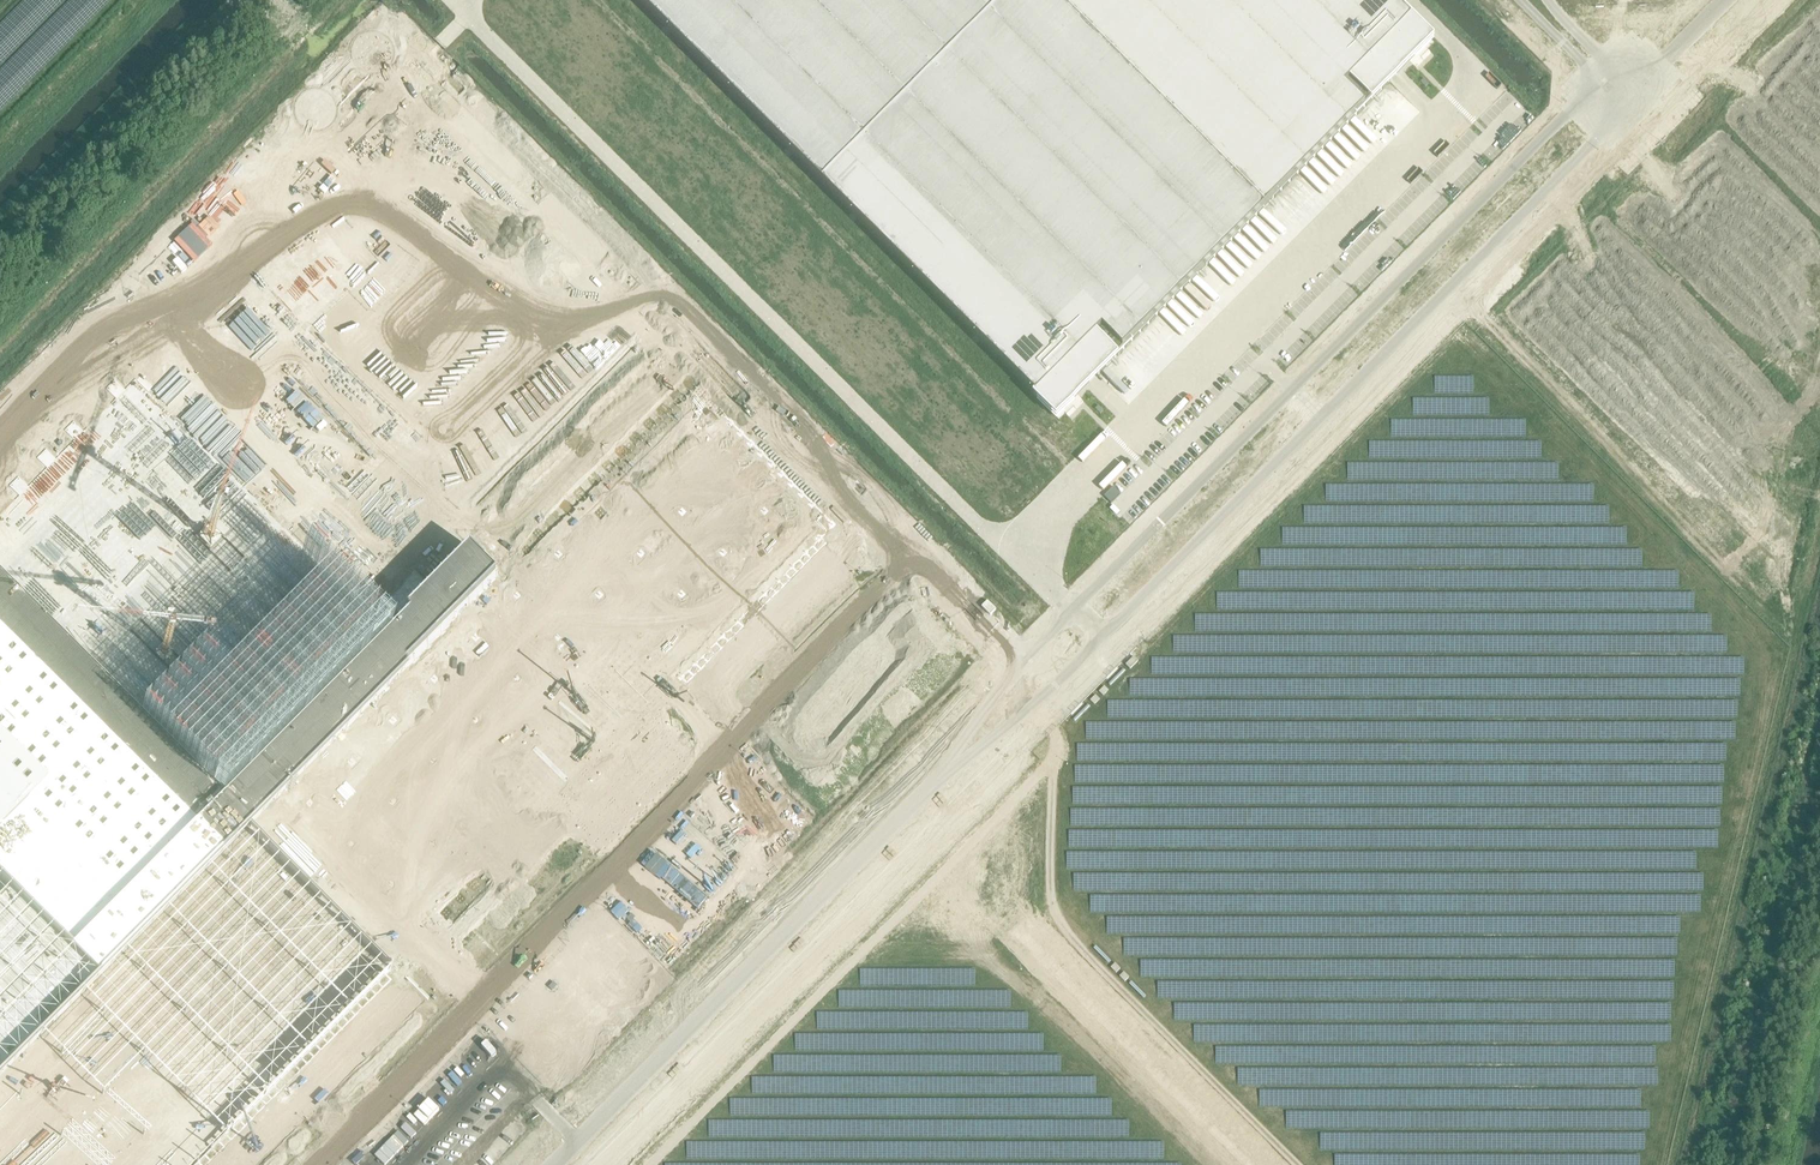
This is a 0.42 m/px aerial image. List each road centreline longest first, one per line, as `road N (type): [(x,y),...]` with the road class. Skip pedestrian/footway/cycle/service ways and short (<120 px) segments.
road 1 (unclassified): [(1601,80),(522,1164)]
road 2 (unclassified): [(578,1164),(1632,105)]

